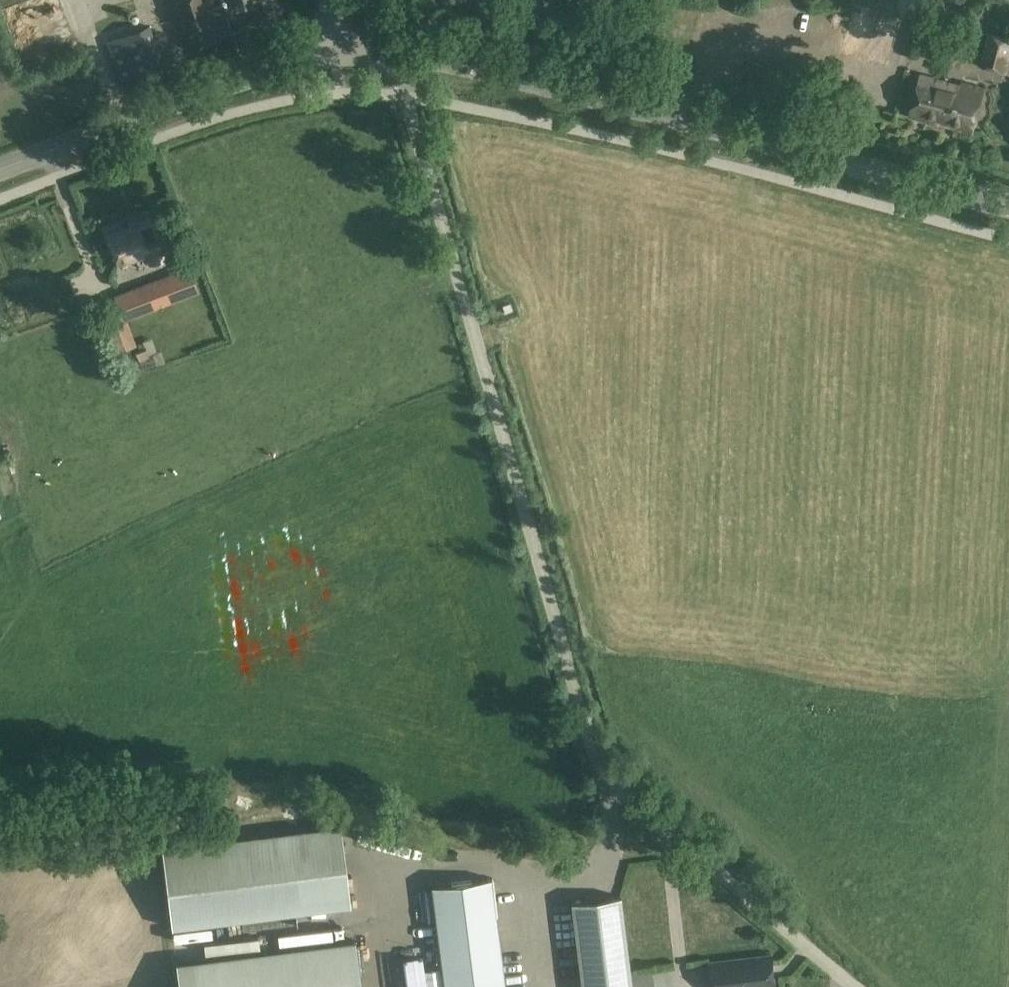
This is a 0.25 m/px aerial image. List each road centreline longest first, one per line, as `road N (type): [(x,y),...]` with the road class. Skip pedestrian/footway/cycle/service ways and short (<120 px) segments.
road 1 (secondary): [(1008,203),(446,60),(338,54)]
road 2 (secondary): [(0,171),(257,75),(338,54)]

